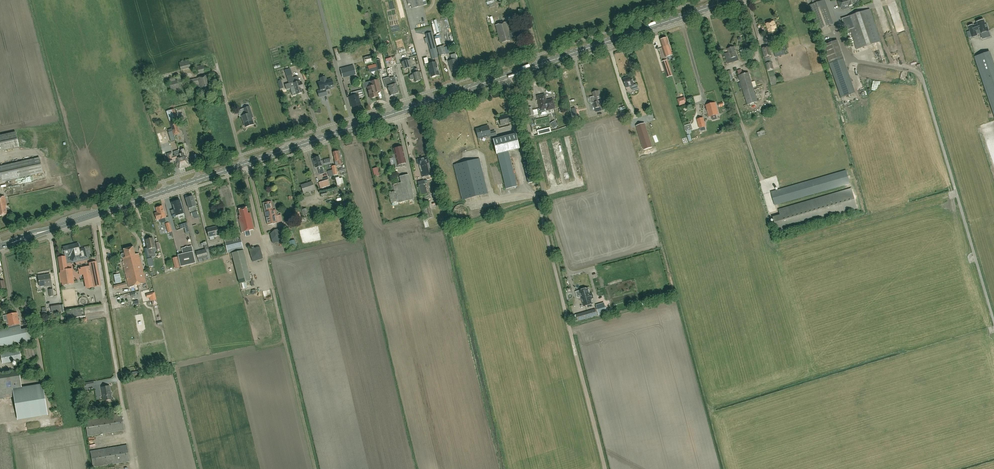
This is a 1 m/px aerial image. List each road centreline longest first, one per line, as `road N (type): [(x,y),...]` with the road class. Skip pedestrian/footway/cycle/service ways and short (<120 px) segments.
road 1 (primary): [(354,127),(731,0)]
road 2 (primary): [(0,246),(354,127)]
road 3 (unclassified): [(354,127),(319,0)]

